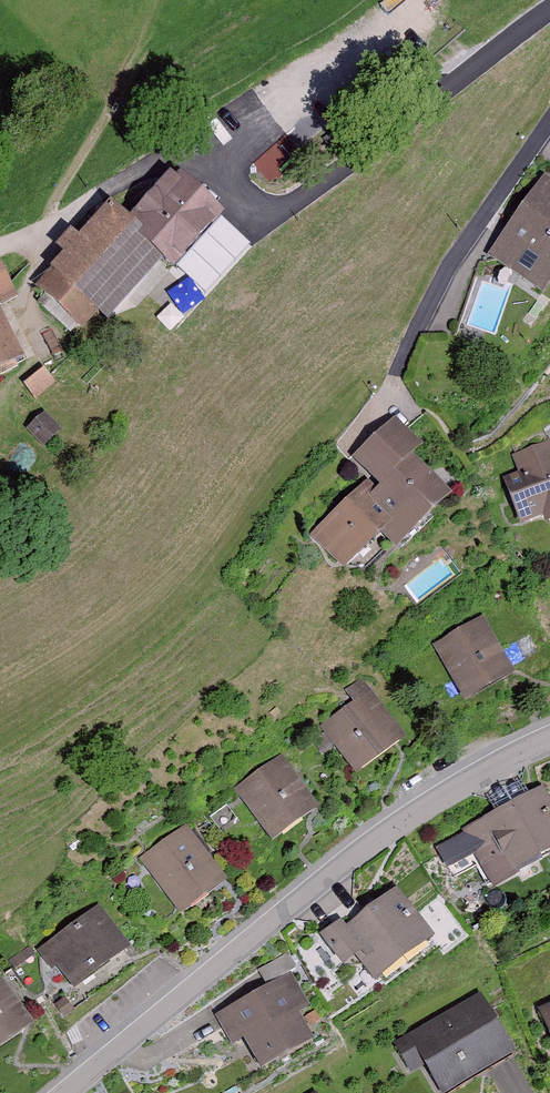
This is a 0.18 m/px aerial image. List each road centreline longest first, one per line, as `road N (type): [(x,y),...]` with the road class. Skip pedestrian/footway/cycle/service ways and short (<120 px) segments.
road 1 (residential): [(66,1092),(371,844),(549,740)]
road 2 (residential): [(220,180),(272,213),(549,11)]
road 3 (residential): [(345,445),(388,400),(450,262),(549,123)]
road 4 (unclassified): [(0,240),(172,160),(220,180)]
road 5 (track): [(54,217),(140,55)]

